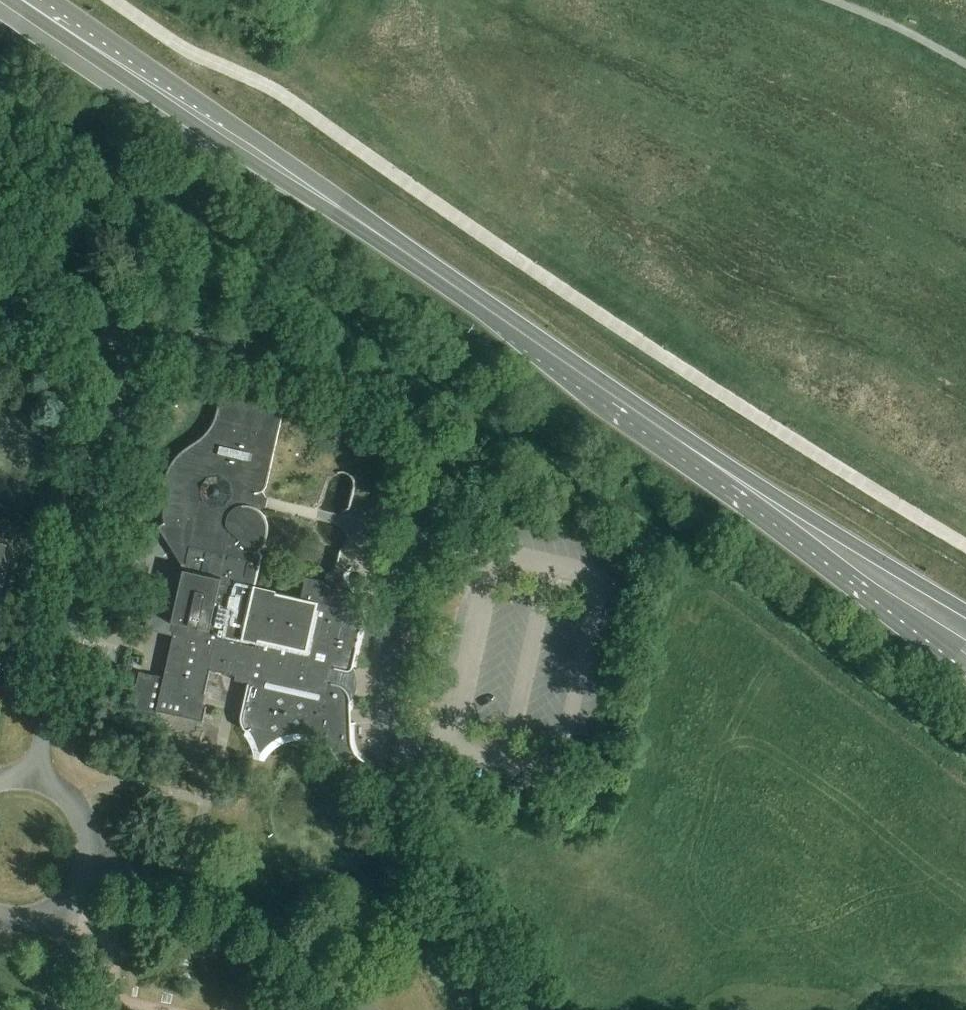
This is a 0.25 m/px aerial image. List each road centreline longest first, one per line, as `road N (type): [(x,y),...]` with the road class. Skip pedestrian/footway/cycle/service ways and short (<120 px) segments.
road 1 (unclassified): [(130,335),(357,383),(422,423),(434,449),(431,479),(386,683),(397,797),(421,845),(532,1009)]
road 2 (primary): [(494,314),(965,662)]
road 3 (primary): [(494,314),(28,0)]
road 4 (primary): [(965,612),(494,314)]
road 5 (residential): [(130,335),(32,781)]
road 6 (unclassified): [(0,304),(130,335)]

